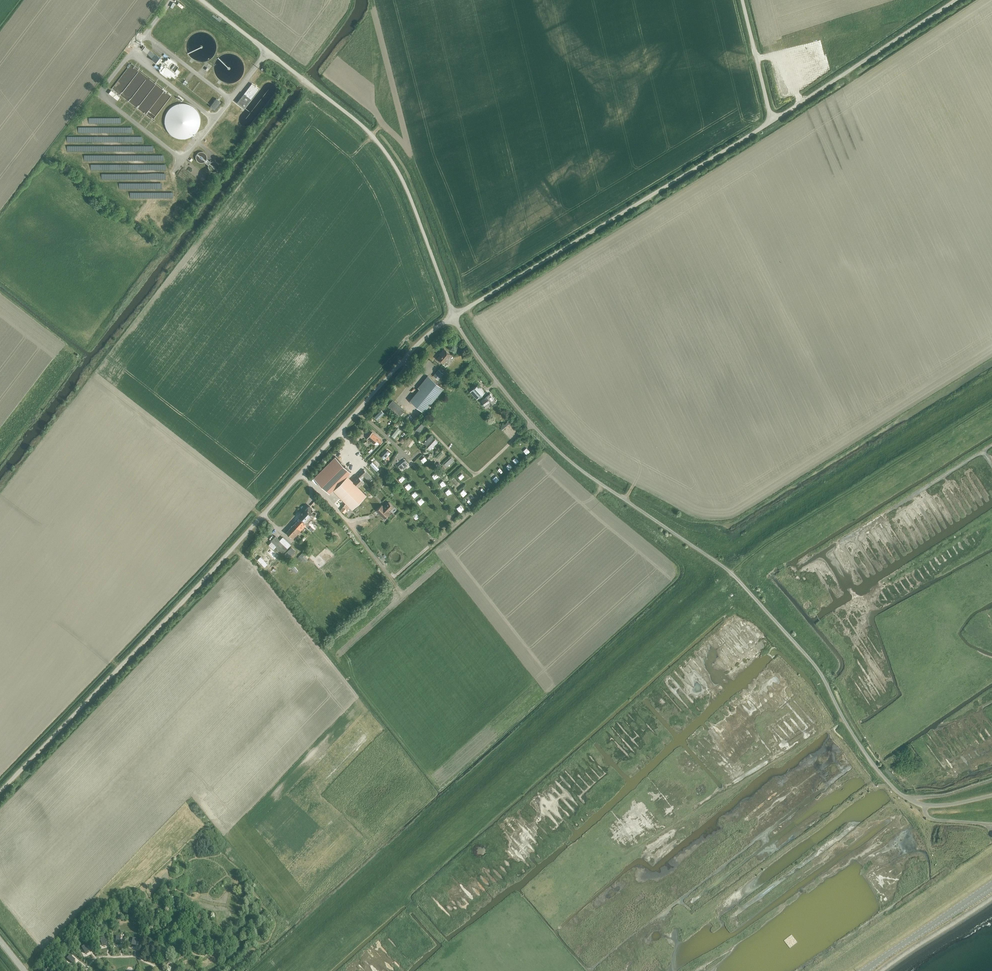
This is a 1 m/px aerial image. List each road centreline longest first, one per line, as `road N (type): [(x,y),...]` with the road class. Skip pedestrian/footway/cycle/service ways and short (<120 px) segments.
road 1 (unclassified): [(991,795),(924,805),(900,793),(862,748),(812,661),(738,580),(550,443),(453,317)]
road 2 (unclassified): [(0,795),(416,346),(453,317)]
road 3 (unclassified): [(453,317),(772,121)]
road 4 (unclassified): [(453,317),(390,159),(370,133),(268,52)]
road 5 (unclassified): [(772,121),(956,0)]
road 6 (unclassified): [(863,970),(991,884)]
road 7 (unclassified): [(772,121),(742,0)]

